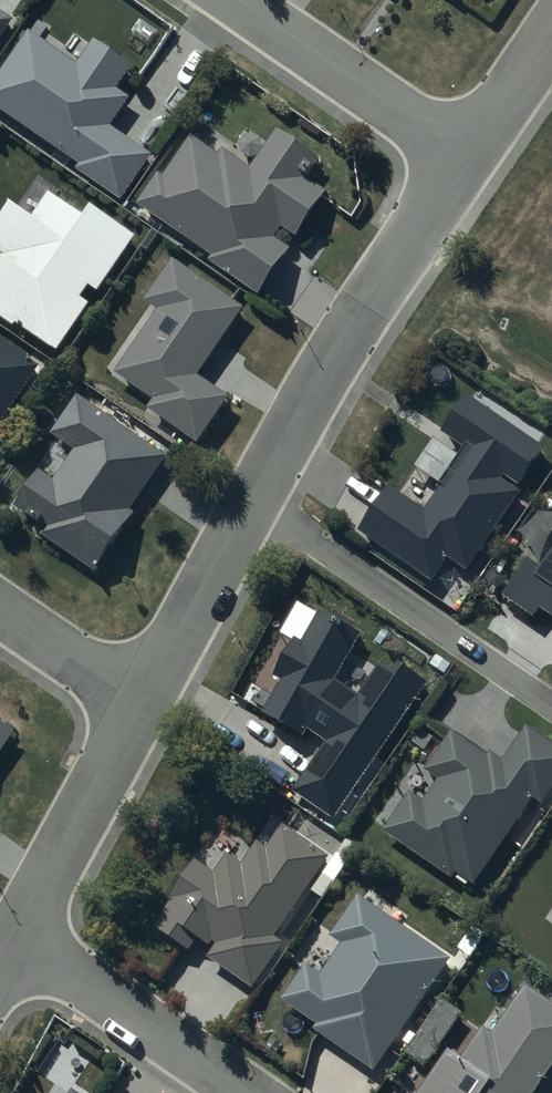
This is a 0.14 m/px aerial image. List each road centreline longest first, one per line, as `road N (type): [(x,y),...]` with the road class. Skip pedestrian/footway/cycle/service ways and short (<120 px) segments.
road 1 (residential): [(467,155),(259,499),(149,704)]
road 2 (residential): [(23,935),(254,1092)]
road 3 (residential): [(239,0),(467,155)]
road 4 (residential): [(149,704),(23,935)]
road 5 (residential): [(0,607),(149,704)]
road 6 (residential): [(551,32),(467,155)]

